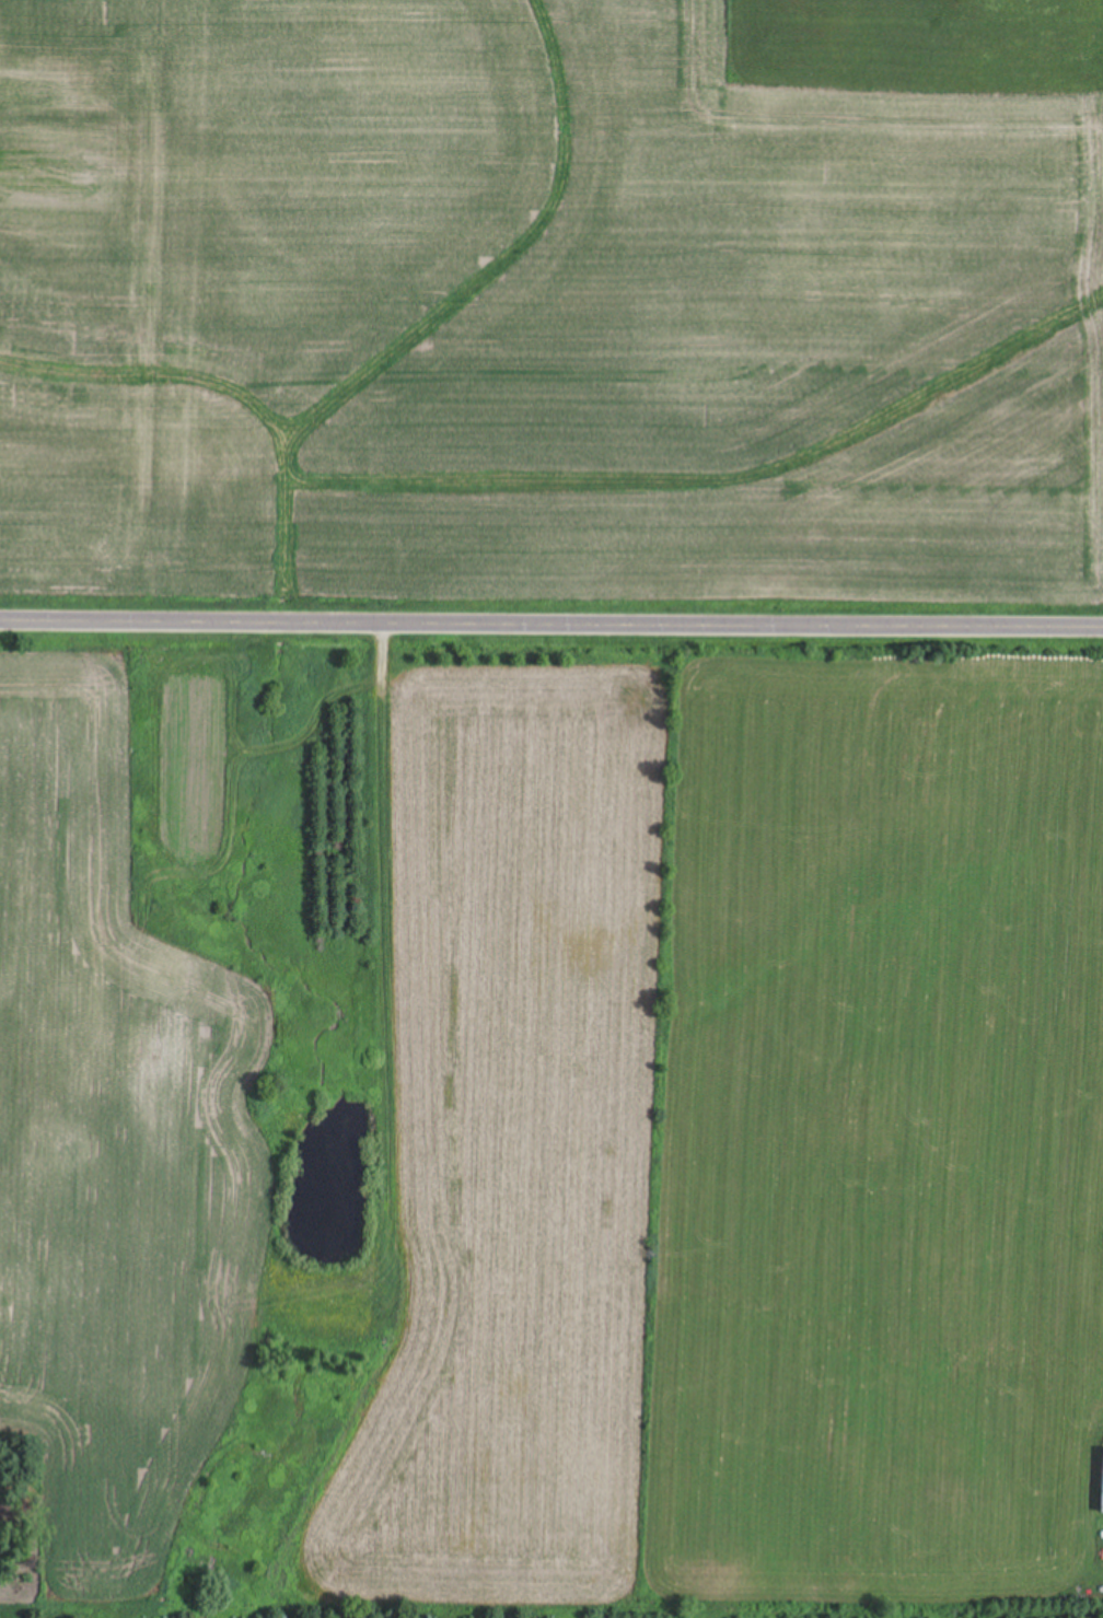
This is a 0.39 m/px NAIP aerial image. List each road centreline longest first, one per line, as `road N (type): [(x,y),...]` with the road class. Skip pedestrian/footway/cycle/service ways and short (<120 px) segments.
road 1 (secondary): [(0,624),(1102,632)]

